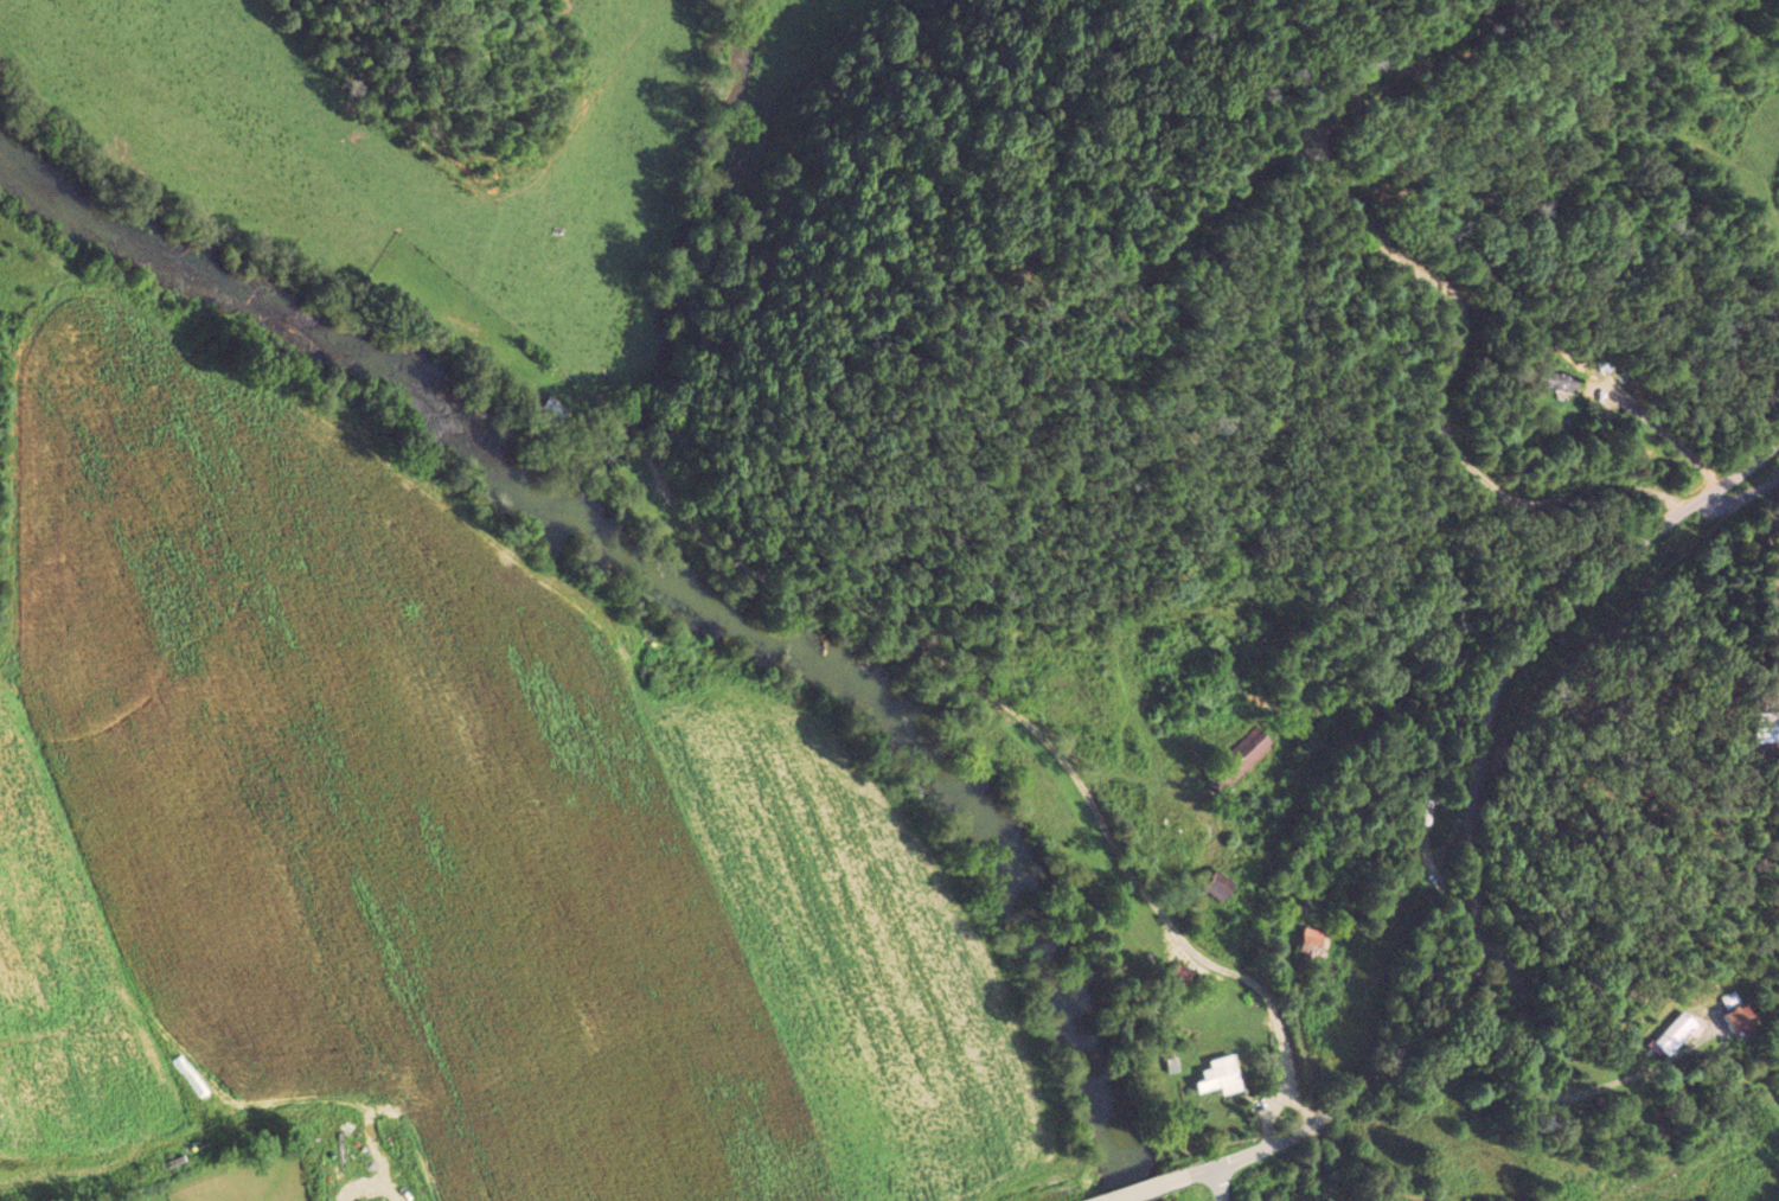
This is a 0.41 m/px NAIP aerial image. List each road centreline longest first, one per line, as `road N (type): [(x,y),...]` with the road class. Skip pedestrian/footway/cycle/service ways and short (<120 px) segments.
road 1 (tertiary): [(1218,1162),(1308,1120),(1467,989),(1485,959),(1477,890),(1493,682),(1505,662),(1778,431)]
road 2 (tertiary): [(1092,1200),(1218,1162)]

